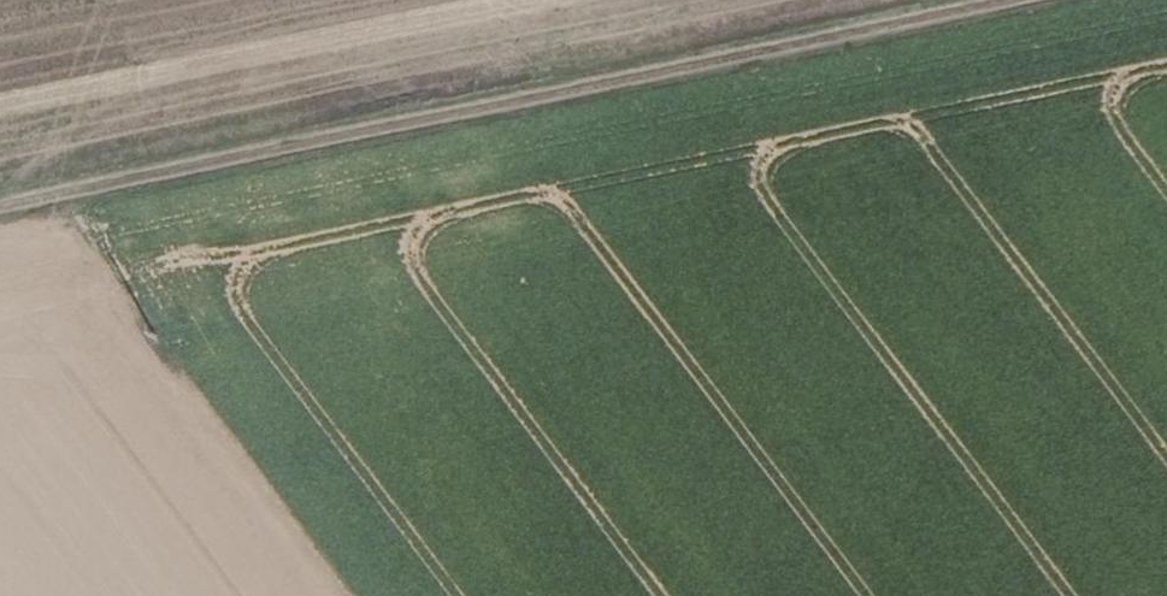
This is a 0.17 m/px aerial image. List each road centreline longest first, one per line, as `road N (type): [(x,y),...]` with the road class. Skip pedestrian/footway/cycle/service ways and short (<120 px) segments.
road 1 (track): [(991,0),(0,205)]

